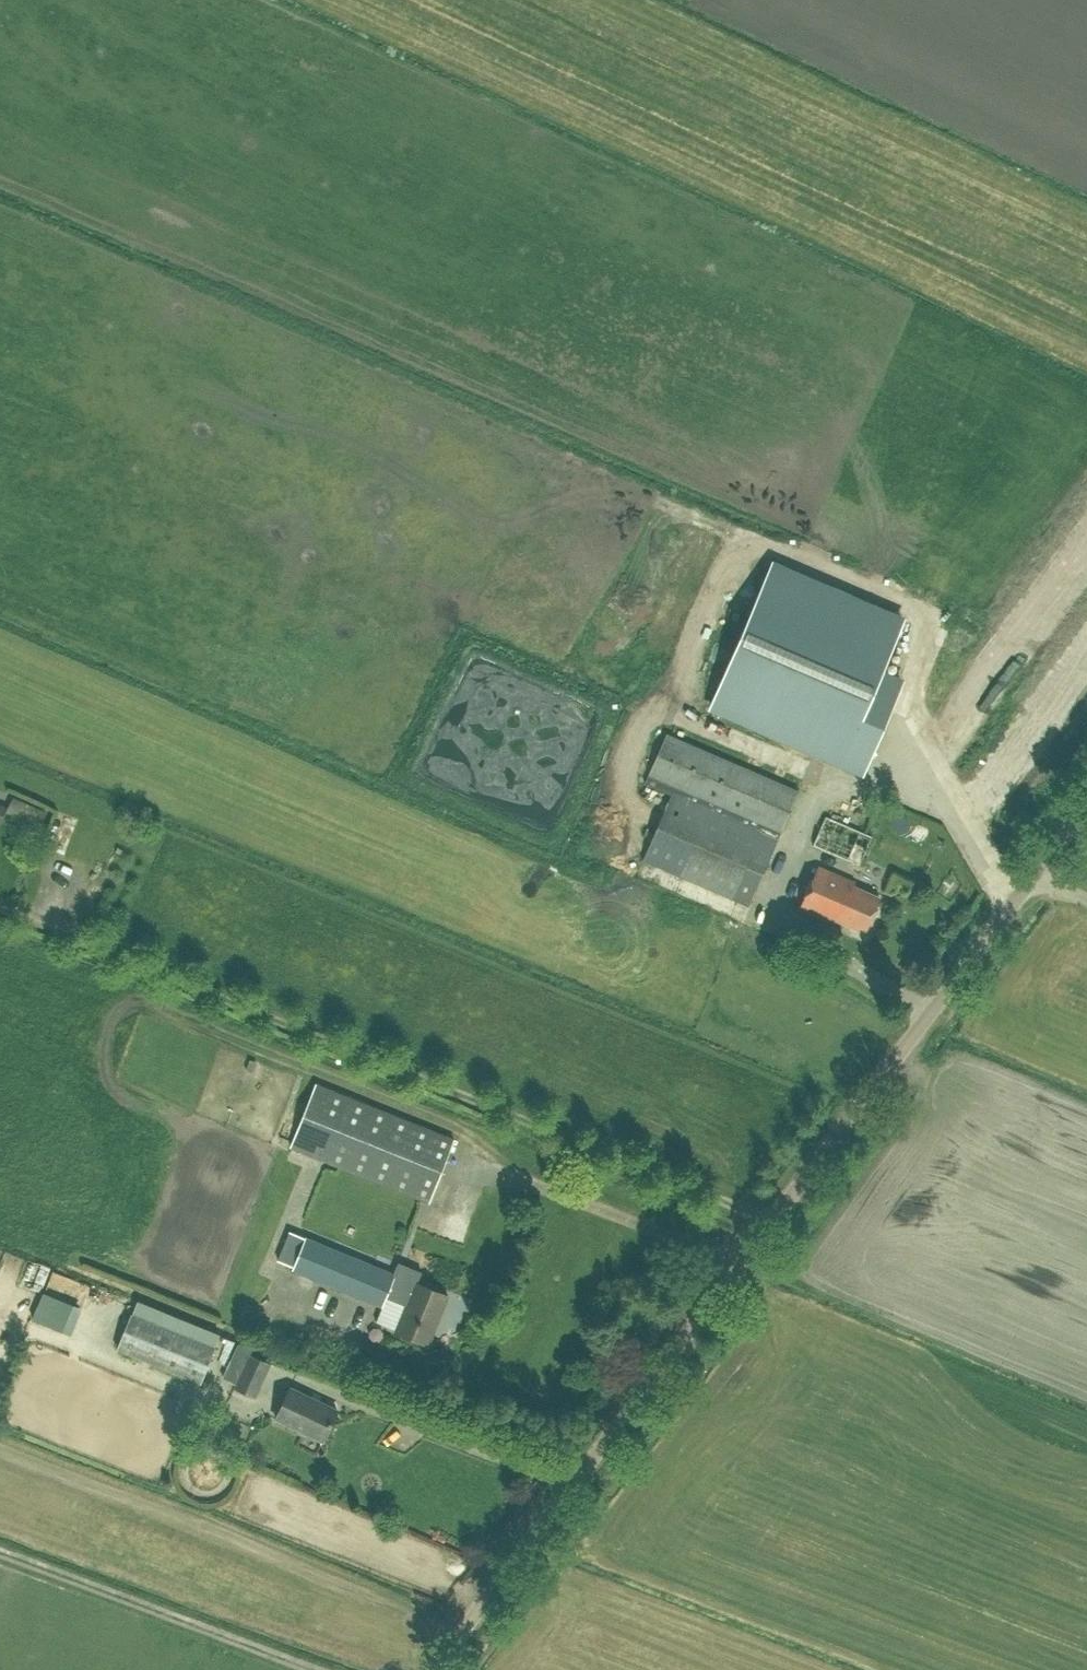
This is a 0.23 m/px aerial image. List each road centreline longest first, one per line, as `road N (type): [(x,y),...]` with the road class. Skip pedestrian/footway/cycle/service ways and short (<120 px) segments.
road 1 (unclassified): [(431,1669),(1086,806)]

